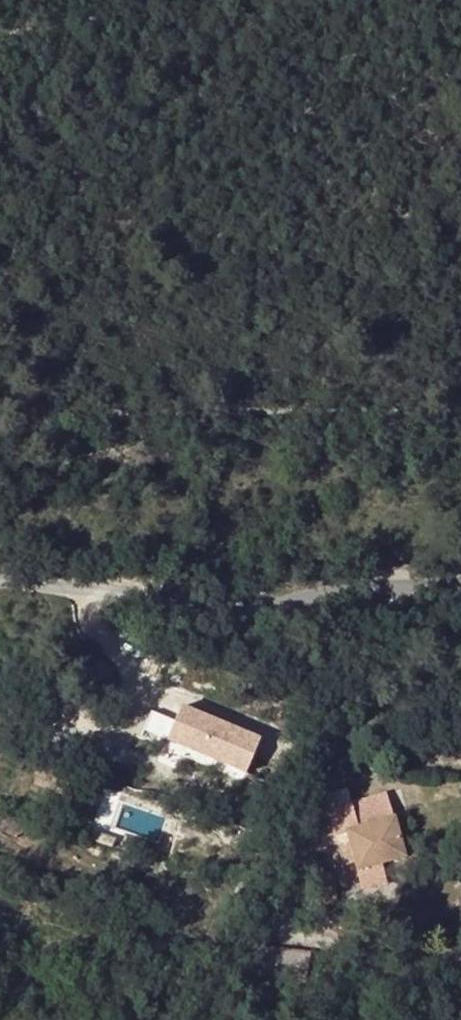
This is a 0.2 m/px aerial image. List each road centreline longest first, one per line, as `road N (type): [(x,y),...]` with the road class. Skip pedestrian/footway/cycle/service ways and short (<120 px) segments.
road 1 (residential): [(460,577),(372,595),(233,601),(0,581)]
road 2 (track): [(0,431),(153,415),(460,406)]

